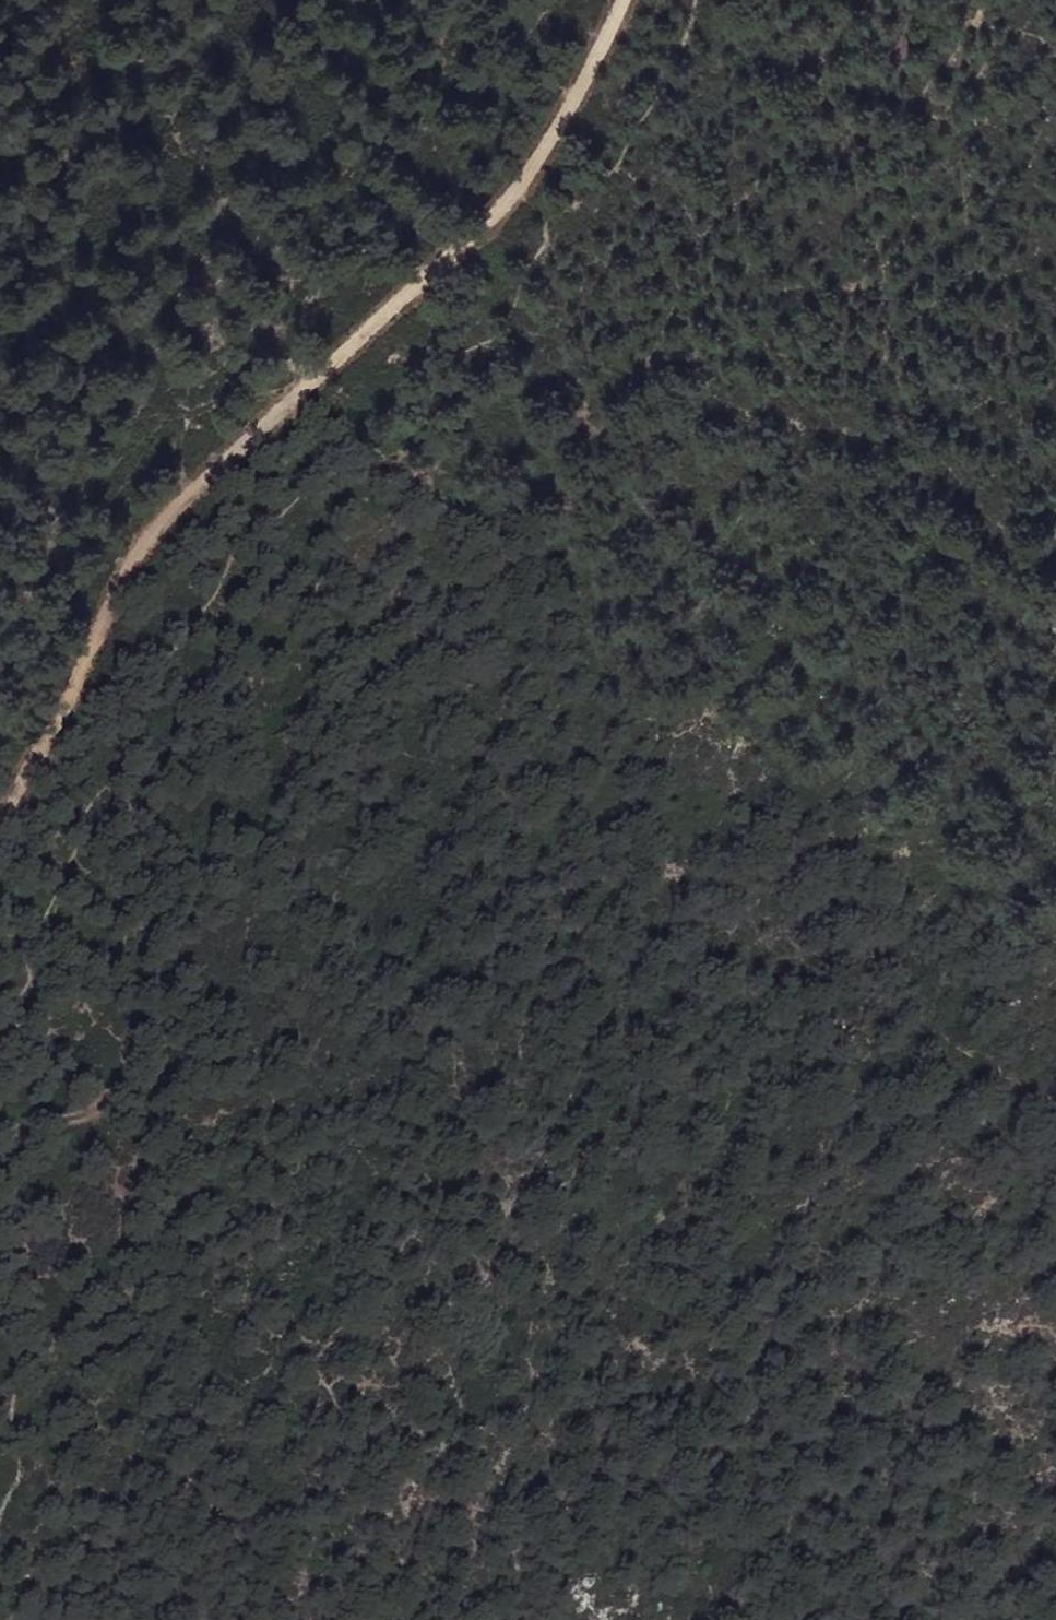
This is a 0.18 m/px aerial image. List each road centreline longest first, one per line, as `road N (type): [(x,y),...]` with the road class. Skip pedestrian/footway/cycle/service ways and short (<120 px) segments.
road 1 (track): [(619,0),(505,197),(207,469),(105,607),(0,834)]

